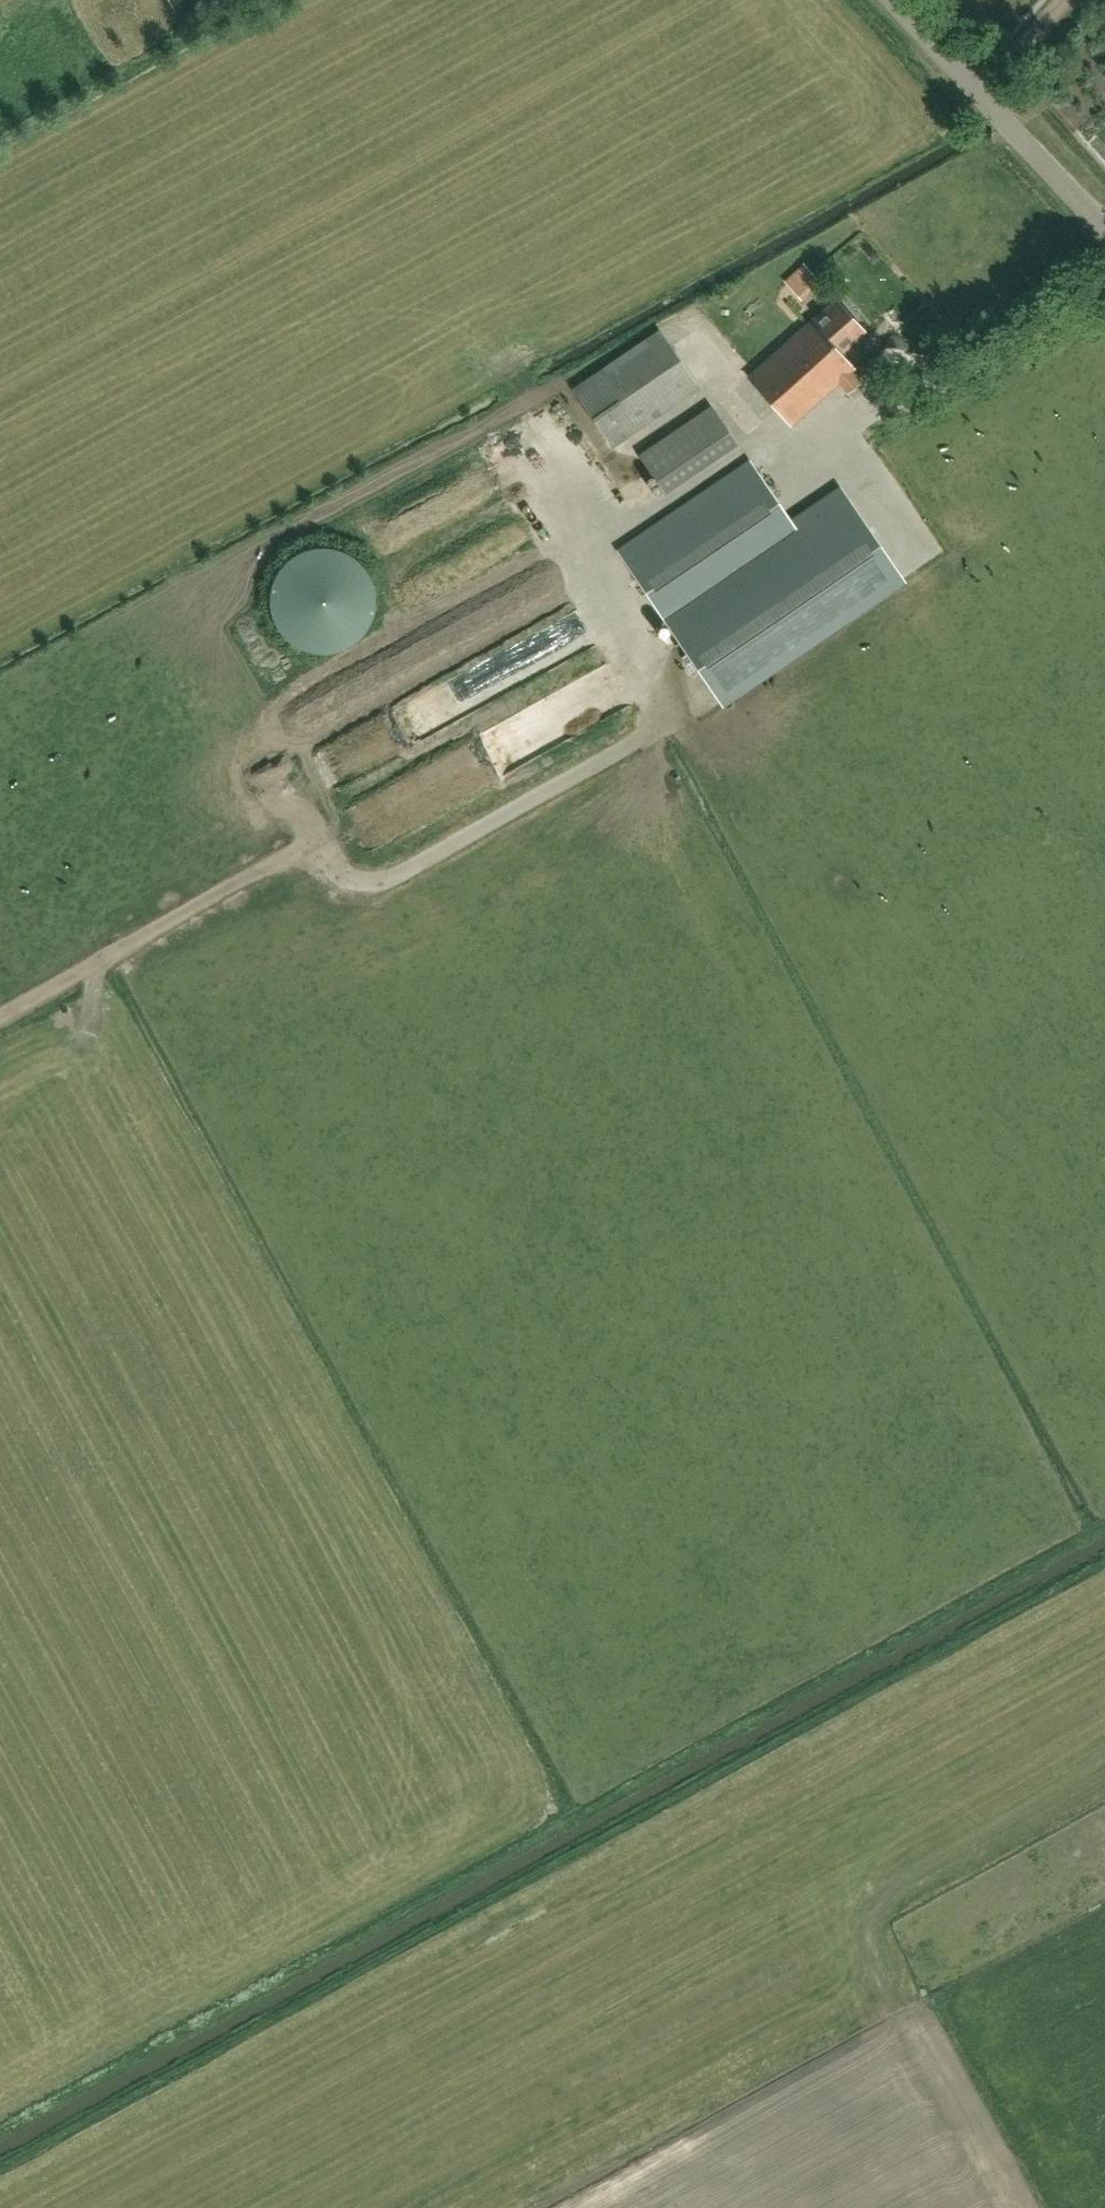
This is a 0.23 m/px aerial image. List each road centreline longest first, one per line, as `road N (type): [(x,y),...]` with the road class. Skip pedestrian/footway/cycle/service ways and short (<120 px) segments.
road 1 (unclassified): [(1104,234),(898,0)]
road 2 (track): [(983,92),(1068,0)]

